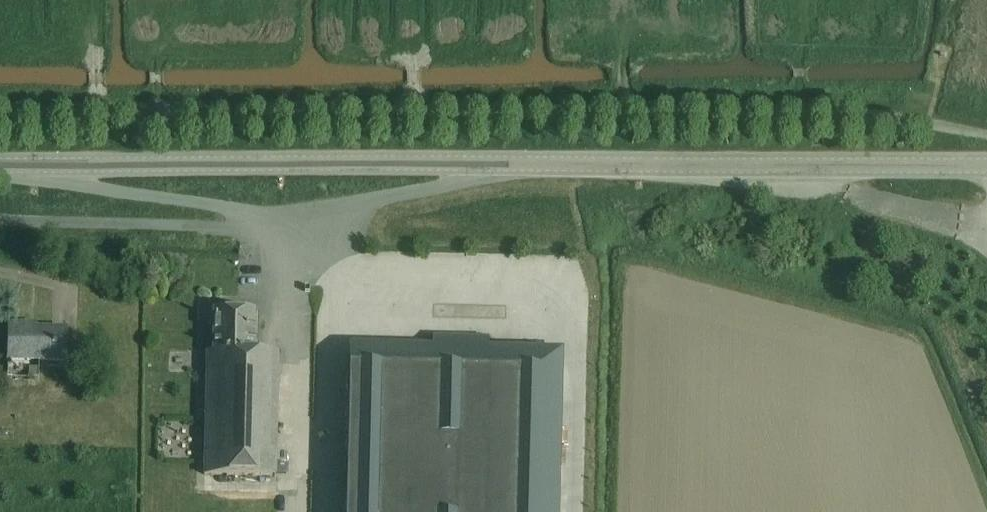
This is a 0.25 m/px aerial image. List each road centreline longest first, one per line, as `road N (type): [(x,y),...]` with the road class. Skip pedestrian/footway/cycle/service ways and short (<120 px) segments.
road 1 (track): [(0,106),(845,113),(986,133)]
road 2 (secondary): [(0,165),(986,165)]

